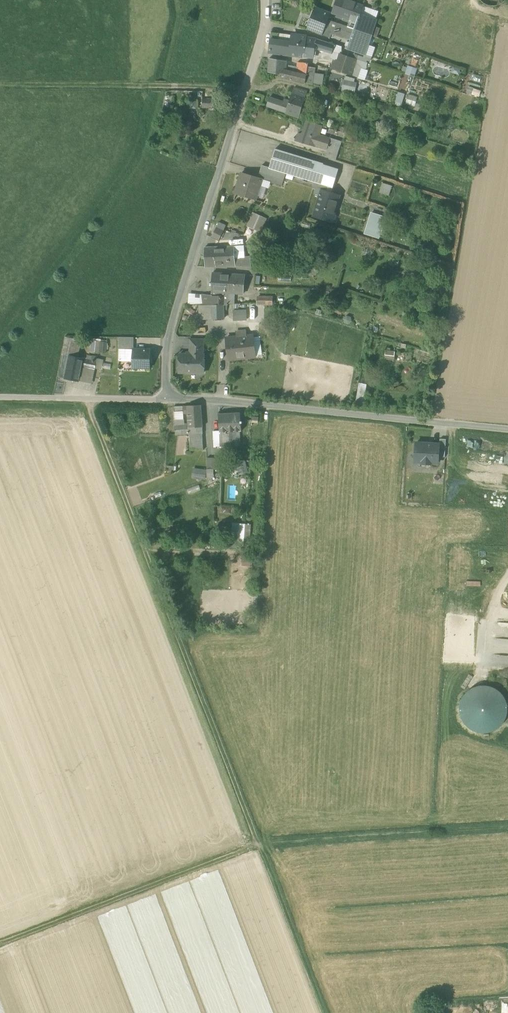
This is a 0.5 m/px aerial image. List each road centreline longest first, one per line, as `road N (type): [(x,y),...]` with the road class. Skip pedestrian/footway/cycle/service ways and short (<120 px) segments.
road 1 (residential): [(265,0),(265,23),(168,339),(168,396),(507,429)]
road 2 (track): [(95,398),(91,412),(258,844)]
road 3 (track): [(258,844),(0,943)]
road 4 (track): [(507,826),(258,844)]
road 5 (track): [(246,89),(0,86)]
road 6 (track): [(0,396),(168,396)]

